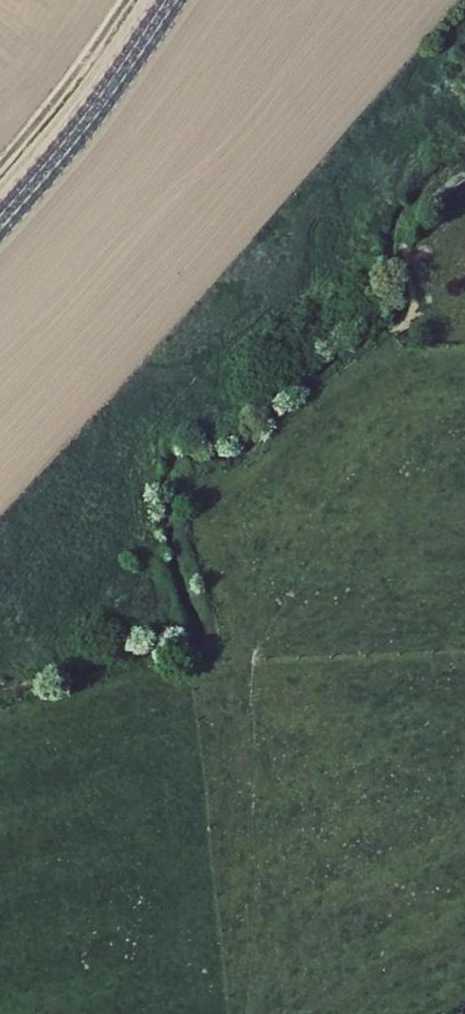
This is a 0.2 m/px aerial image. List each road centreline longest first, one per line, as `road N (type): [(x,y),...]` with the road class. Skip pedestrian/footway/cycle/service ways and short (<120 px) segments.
road 1 (track): [(126,0),(57,102),(0,163)]

